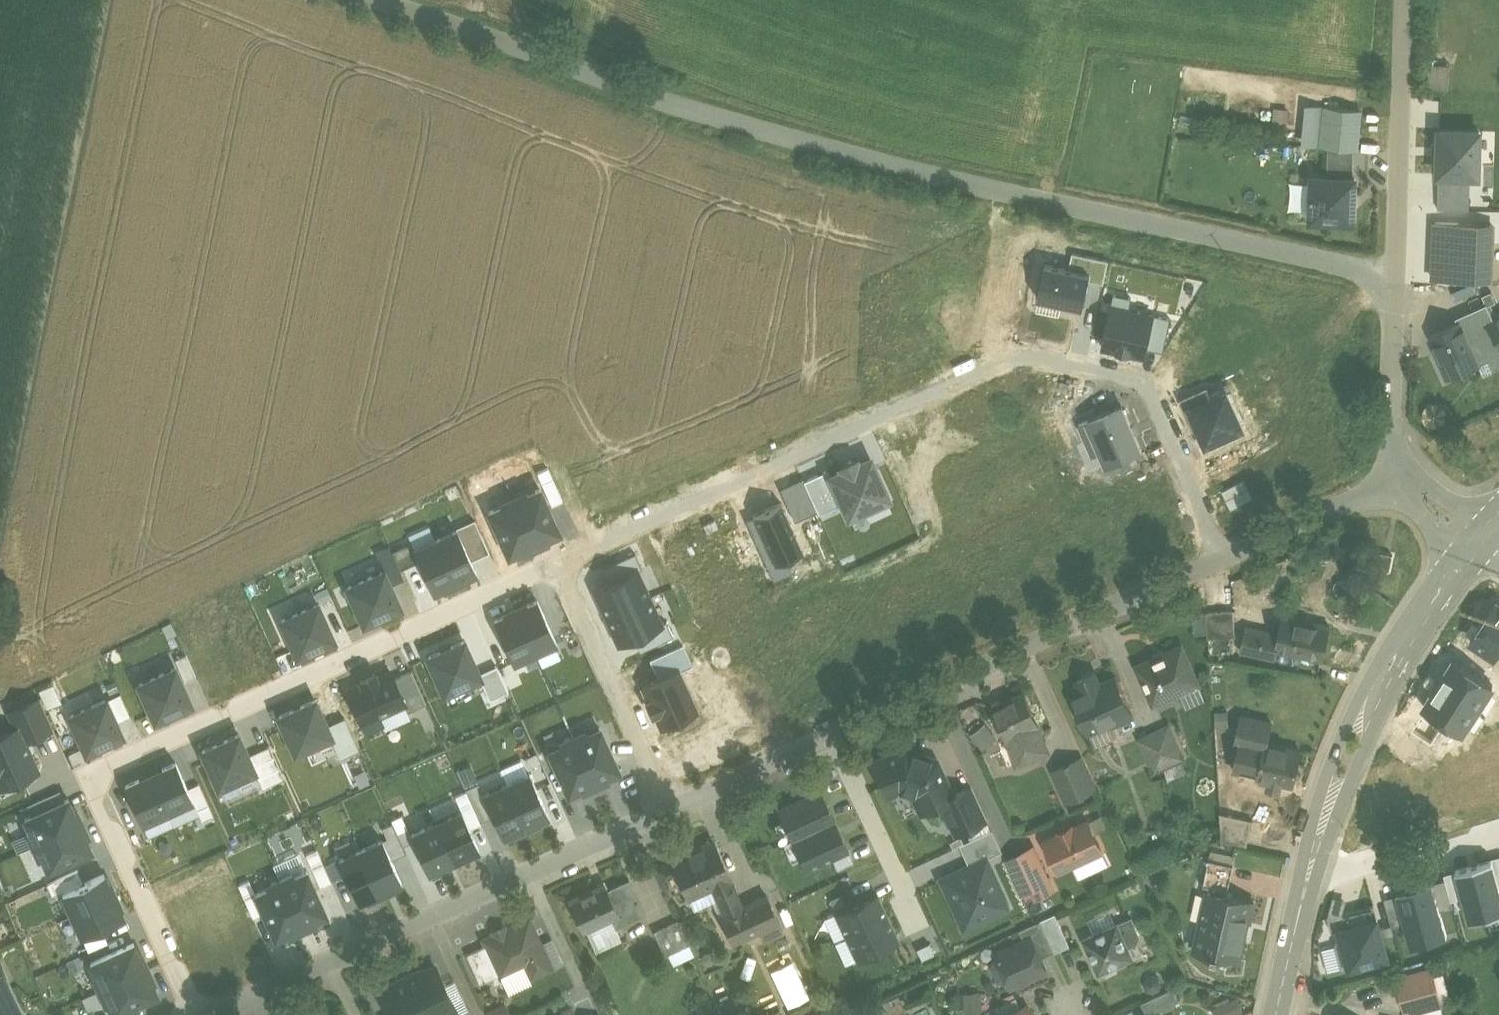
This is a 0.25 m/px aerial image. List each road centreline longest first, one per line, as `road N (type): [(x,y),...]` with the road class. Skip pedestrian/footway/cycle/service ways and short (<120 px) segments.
road 1 (unclassified): [(393,0),(601,78),(720,113),(1395,282)]
road 2 (residential): [(561,562),(1017,354),(1147,384),(1221,561)]
road 3 (residential): [(197,1014),(92,774),(561,562)]
road 4 (tertiary): [(1456,548),(1358,701),(1300,885)]
road 5 (residential): [(331,962),(669,811)]
road 6 (tertiary): [(1317,880),(1385,705),(1487,556)]
road 7 (residential): [(941,689),(1221,561)]
road 8 (unclassified): [(1405,0),(1395,282)]
road 9 (residential): [(561,562),(669,811)]
road 10 (residential): [(918,924),(835,737)]
road 11 (unclassified): [(1395,282),(1396,477)]
road 12 (residential): [(1221,561),(1396,477)]
road 13 (residential): [(1498,828),(1317,880)]
road 14 (residential): [(669,811),(835,737)]
road 15 (residential): [(1012,848),(941,689)]
road 16 (residential): [(213,1014),(331,962)]

